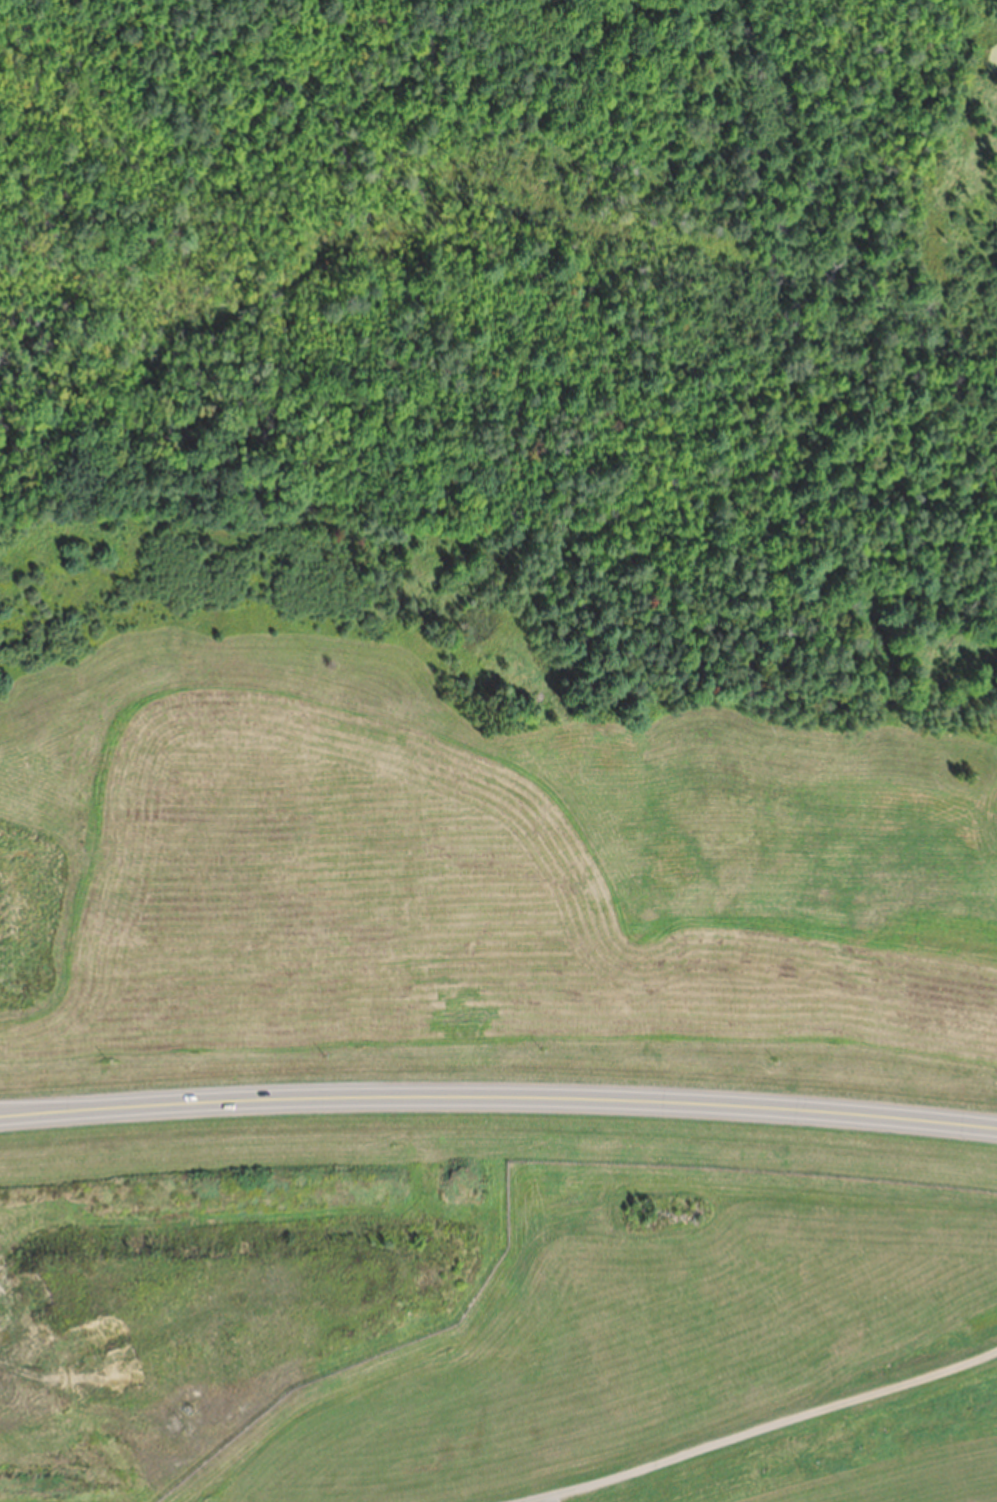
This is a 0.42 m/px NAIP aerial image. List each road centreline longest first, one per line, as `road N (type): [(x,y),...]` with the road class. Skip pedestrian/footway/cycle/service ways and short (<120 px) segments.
road 1 (primary): [(0,1114),(177,1101),(546,1096),(806,1108),(996,1129)]

